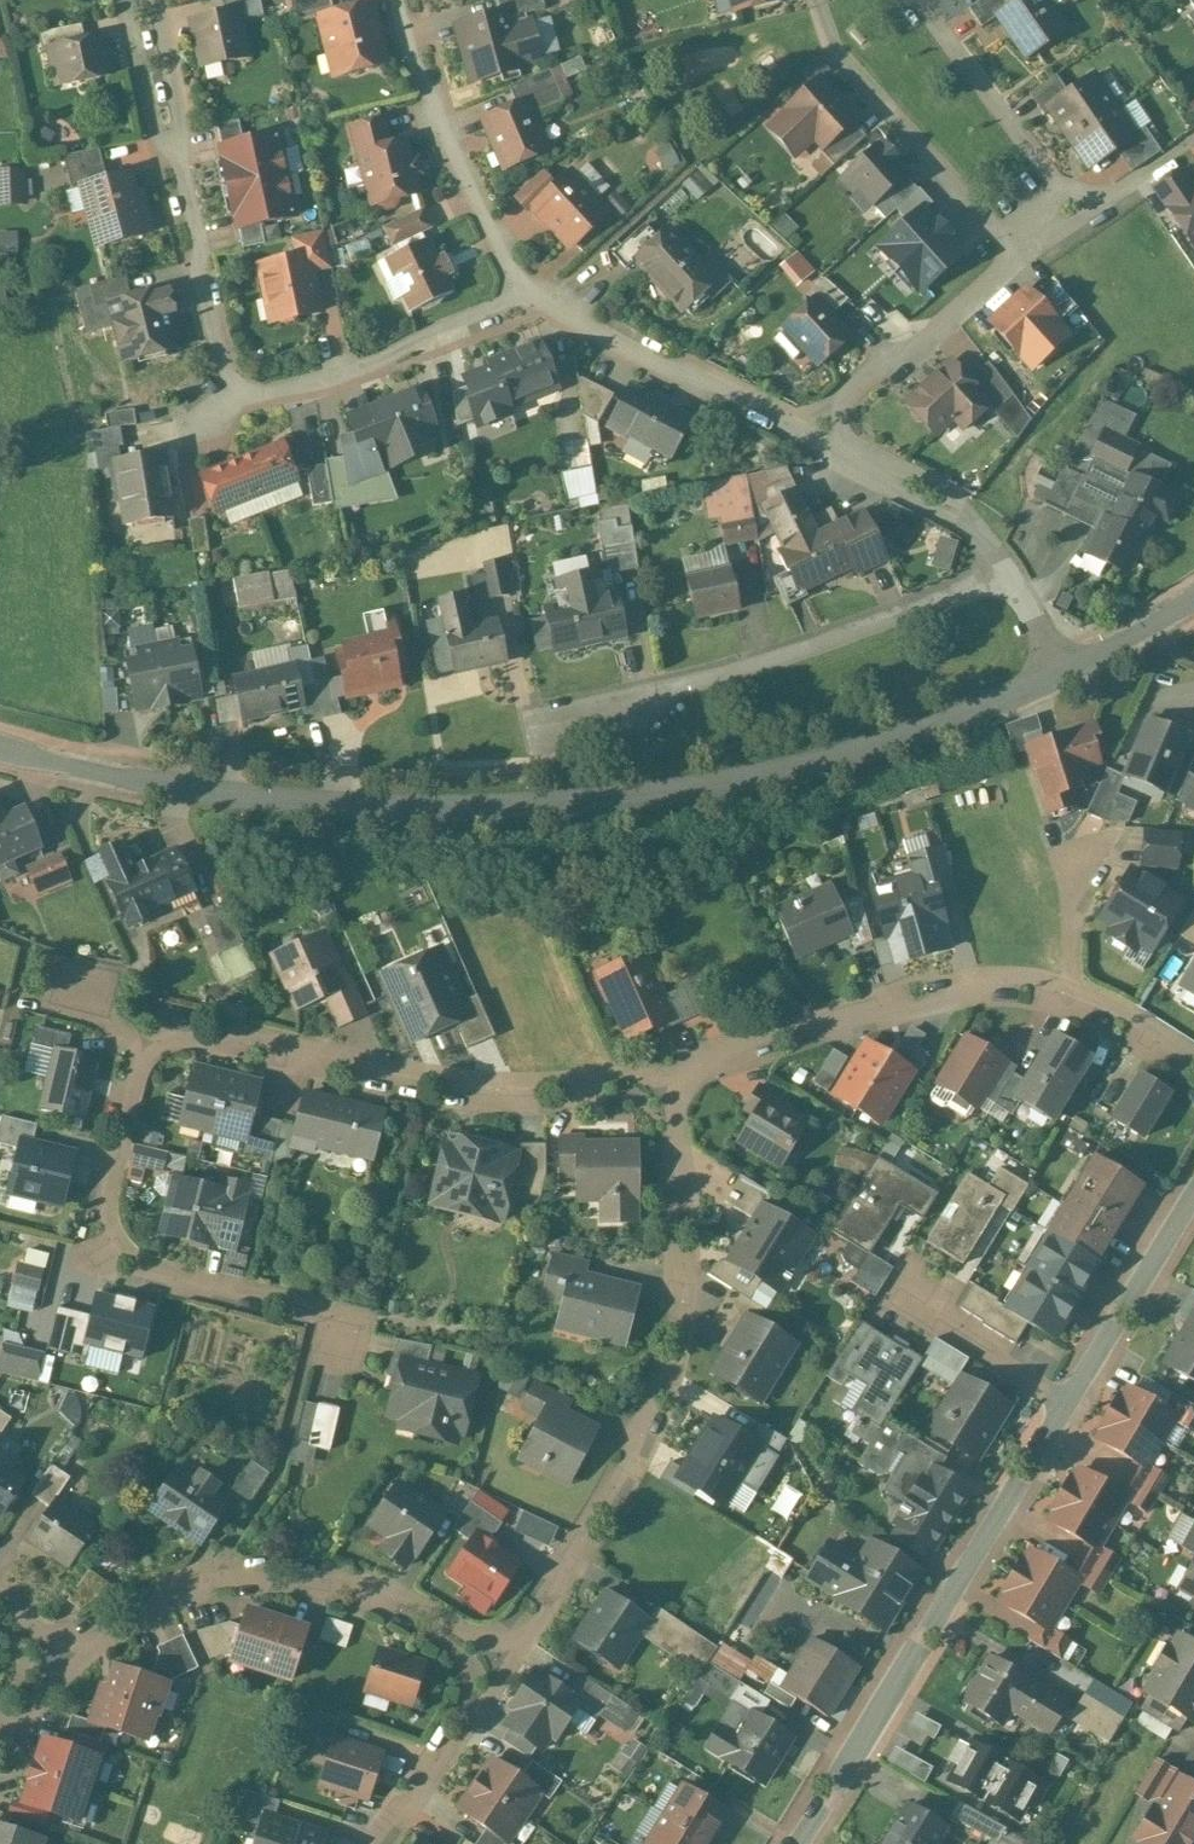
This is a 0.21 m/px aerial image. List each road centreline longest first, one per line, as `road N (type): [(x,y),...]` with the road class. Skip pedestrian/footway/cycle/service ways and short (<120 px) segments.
road 1 (tertiary): [(1060,675),(901,740),(749,781),(613,804),(337,809),(199,792),(0,748)]
road 2 (residential): [(655,1073),(672,1124),(687,1237),(676,1335),(652,1404),(507,1650)]
road 3 (residential): [(1071,1390),(796,1843)]
road 4 (residential): [(655,1073),(510,1093),(206,1037),(171,1033),(149,1048)]
road 5 (residential): [(507,1650),(366,1581),(274,1562),(178,1579),(132,1602),(65,1655)]
road 6 (residential): [(1010,579),(957,586),(781,645),(554,702)]
road 7 (residential): [(149,1048),(135,1067),(107,1193),(120,1245),(143,1267),(299,1303),(334,1338)]
road 8 (residential): [(1067,983),(981,976),(906,991),(655,1073)]
road 9 (residential): [(142,0),(205,252),(200,277),(238,400)]
road 10 (residential): [(519,293),(820,439)]
road 11 (residential): [(818,0),(833,42),(861,78),(1017,259)]
road 12 (residential): [(401,0),(427,88),(519,293)]
road 13 (residential): [(238,400),(344,375),(519,293)]
road 14 (residential): [(1017,259),(910,355),(880,361),(830,412),(820,439)]
road 15 (residential): [(916,0),(1067,204)]
road 16 (residential): [(820,439),(941,503),(978,534),(1010,579)]
road 17 (residential): [(507,1650),(367,1843)]
road 18 (residential): [(1193,1186),(1071,1390)]
road 19 (residential): [(1071,1390),(914,1307)]
road 20 (tertiary): [(1193,600),(1060,675)]
road 21 (residential): [(1067,983),(1075,887),(1105,842)]
road 22 (residential): [(1193,1039),(1120,995),(1067,983)]

